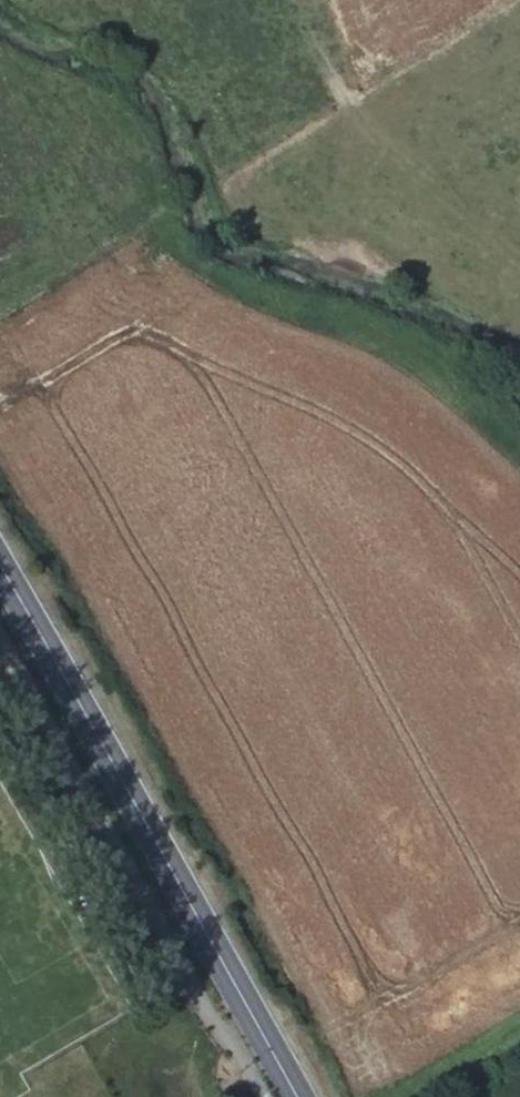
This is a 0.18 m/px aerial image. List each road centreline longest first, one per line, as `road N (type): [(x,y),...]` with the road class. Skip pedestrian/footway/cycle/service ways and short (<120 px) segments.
road 1 (secondary): [(0,572),(297,1096)]

